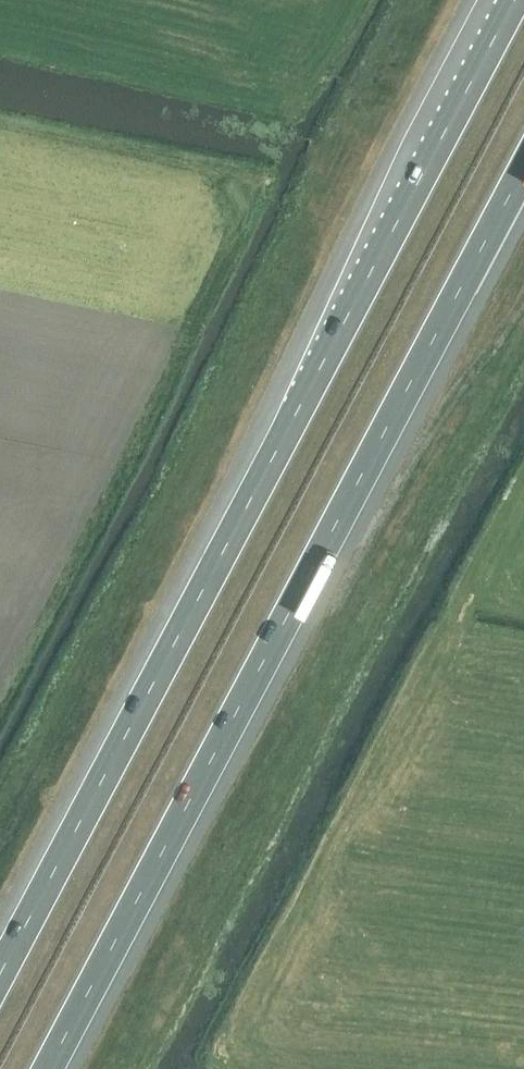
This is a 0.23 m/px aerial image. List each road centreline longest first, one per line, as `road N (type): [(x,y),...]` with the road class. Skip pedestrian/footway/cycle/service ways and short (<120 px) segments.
road 1 (motorway): [(515,0),(0,979)]
road 2 (motorway): [(48,1068),(523,168)]

